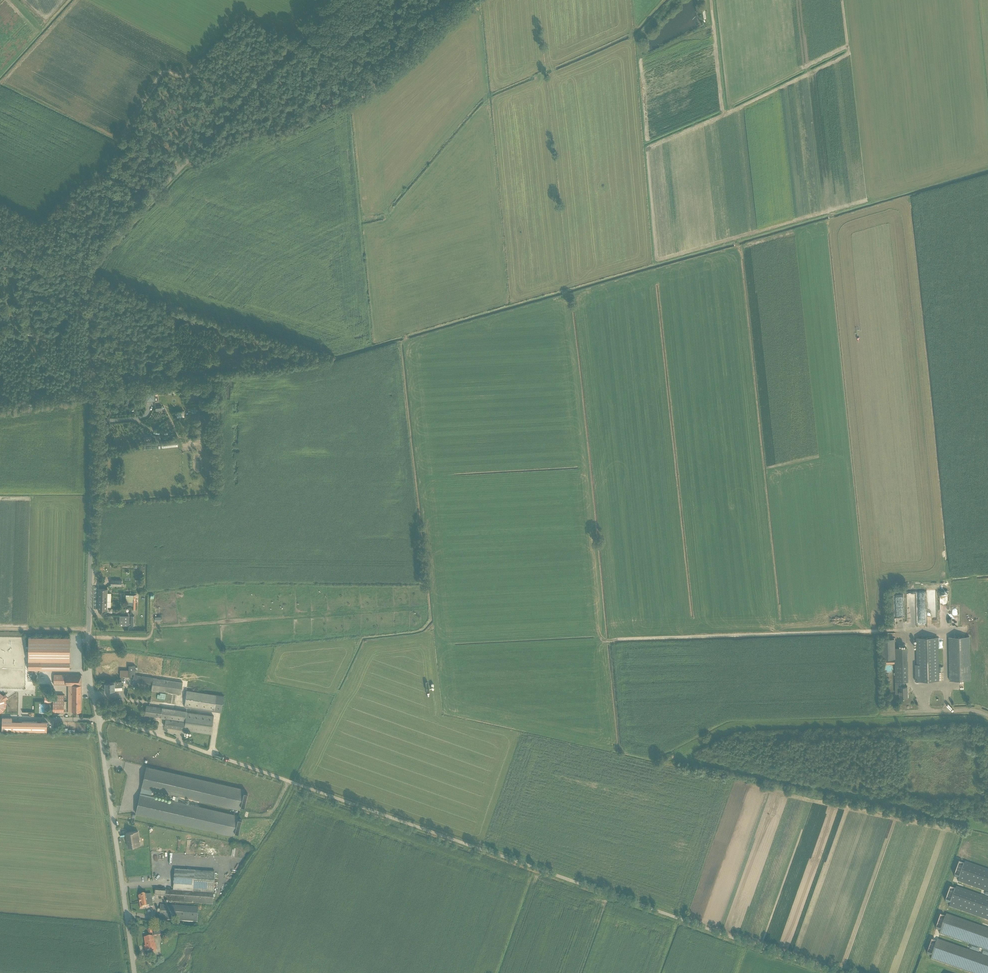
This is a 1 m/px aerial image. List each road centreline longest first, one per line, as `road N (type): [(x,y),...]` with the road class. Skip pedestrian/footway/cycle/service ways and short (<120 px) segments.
road 1 (unclassified): [(835,972),(94,714)]
road 2 (unclassified): [(94,714),(94,268),(249,96)]
road 3 (unclassified): [(94,714),(131,972)]
road 4 (unclassified): [(249,96),(220,77),(171,72),(62,12)]
road 5 (unclassified): [(249,96),(337,0)]

